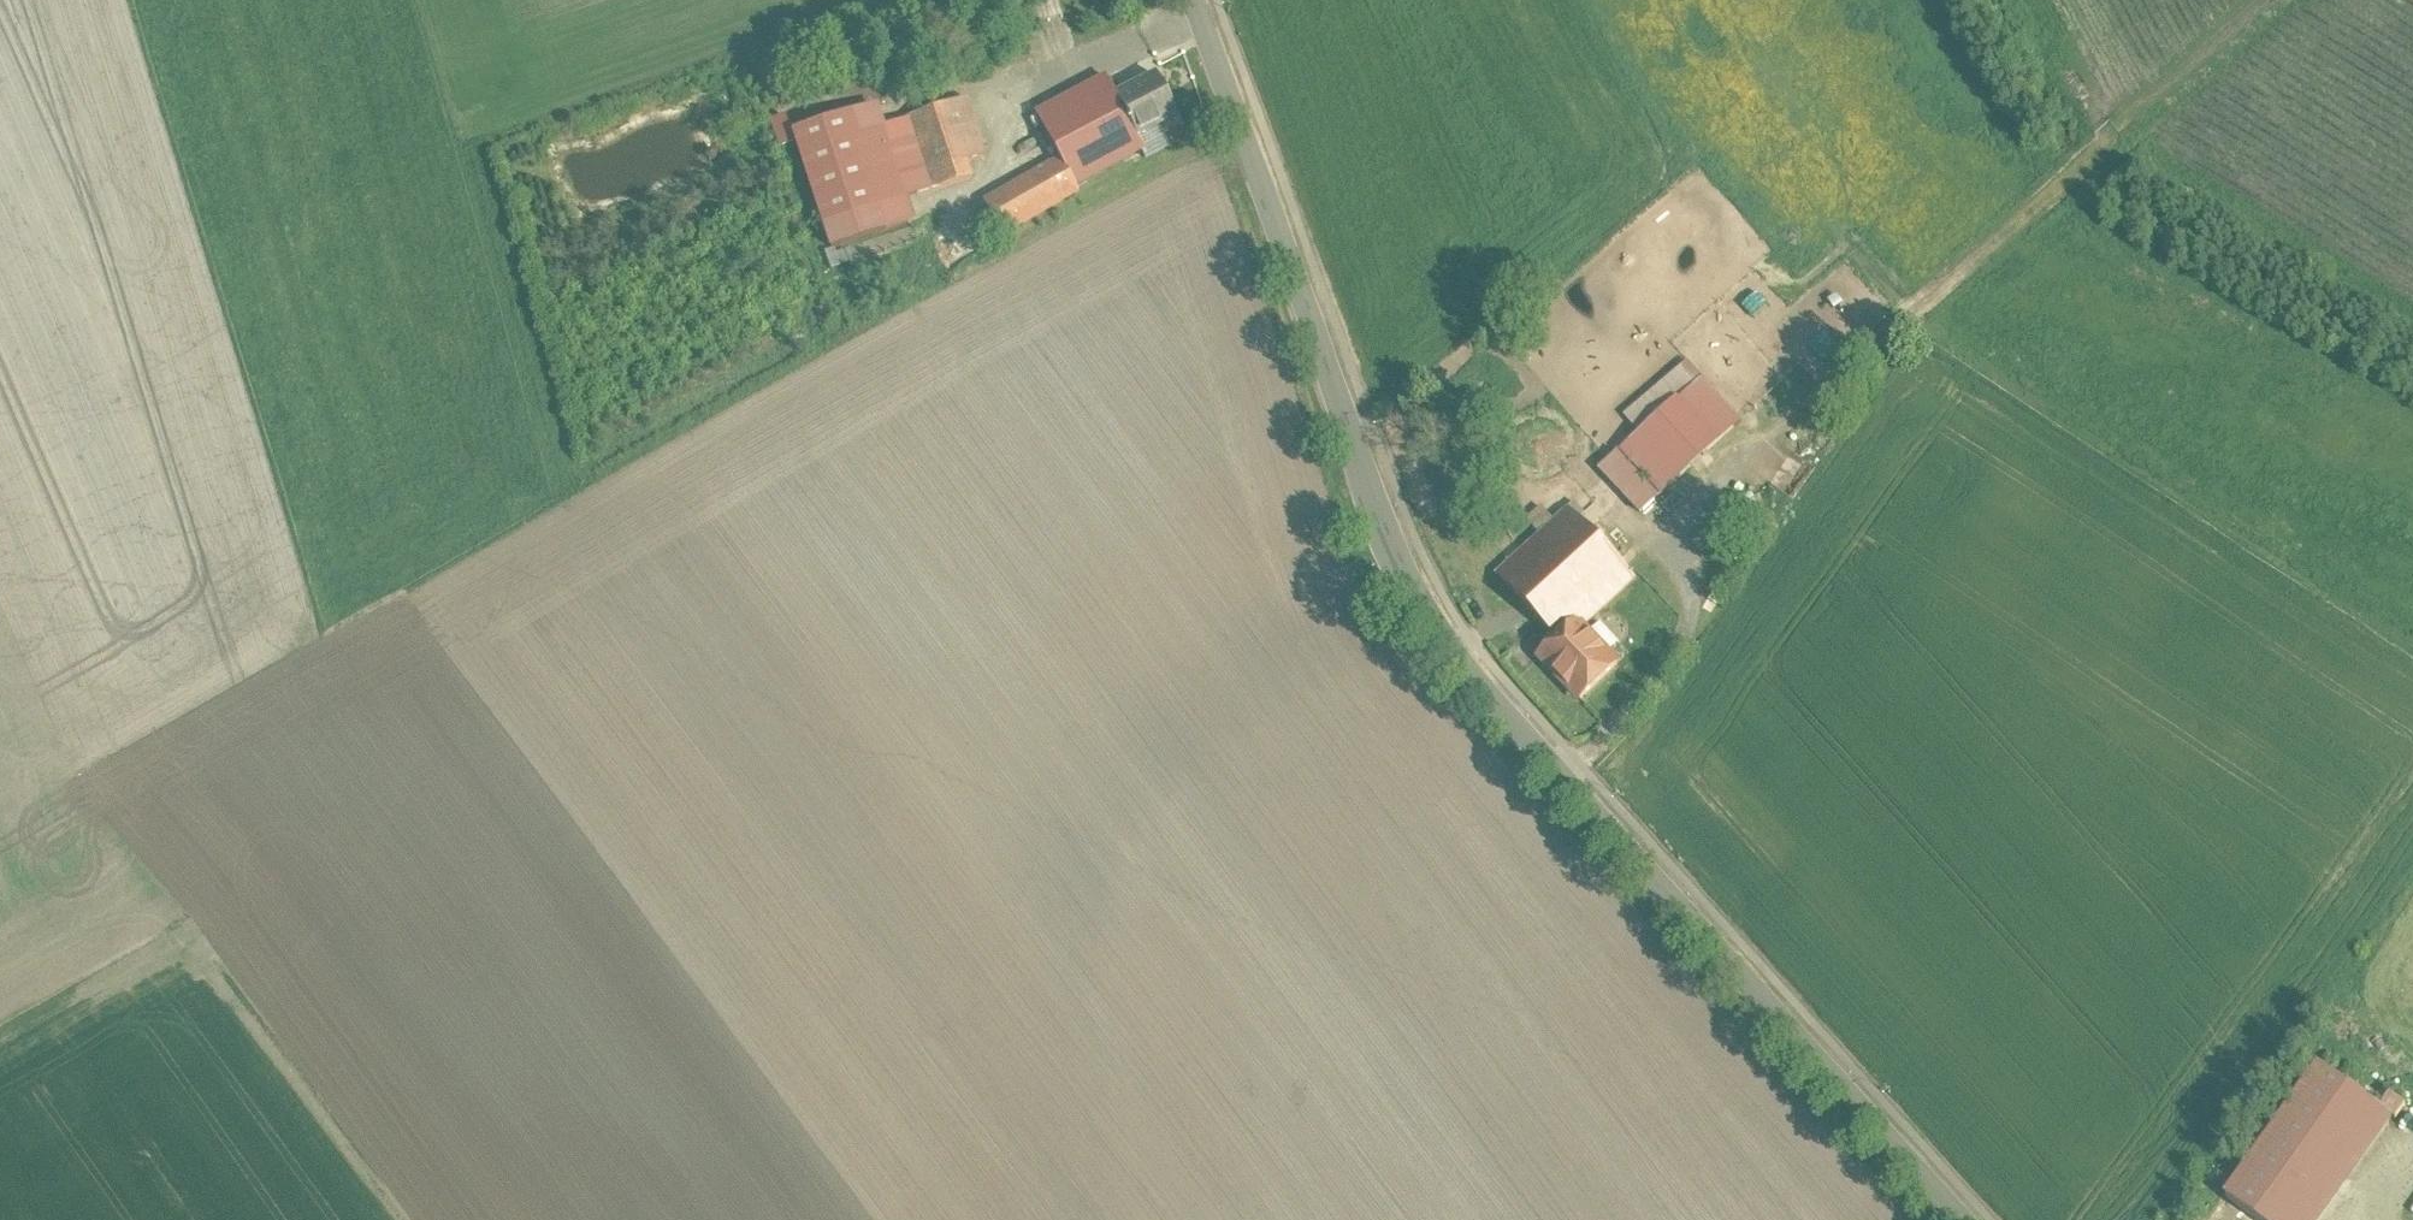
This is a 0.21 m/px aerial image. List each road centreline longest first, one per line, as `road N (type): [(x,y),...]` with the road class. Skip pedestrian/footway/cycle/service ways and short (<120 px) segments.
road 1 (tertiary): [(1960,1219),(1444,645),(1403,575),(1195,0)]

